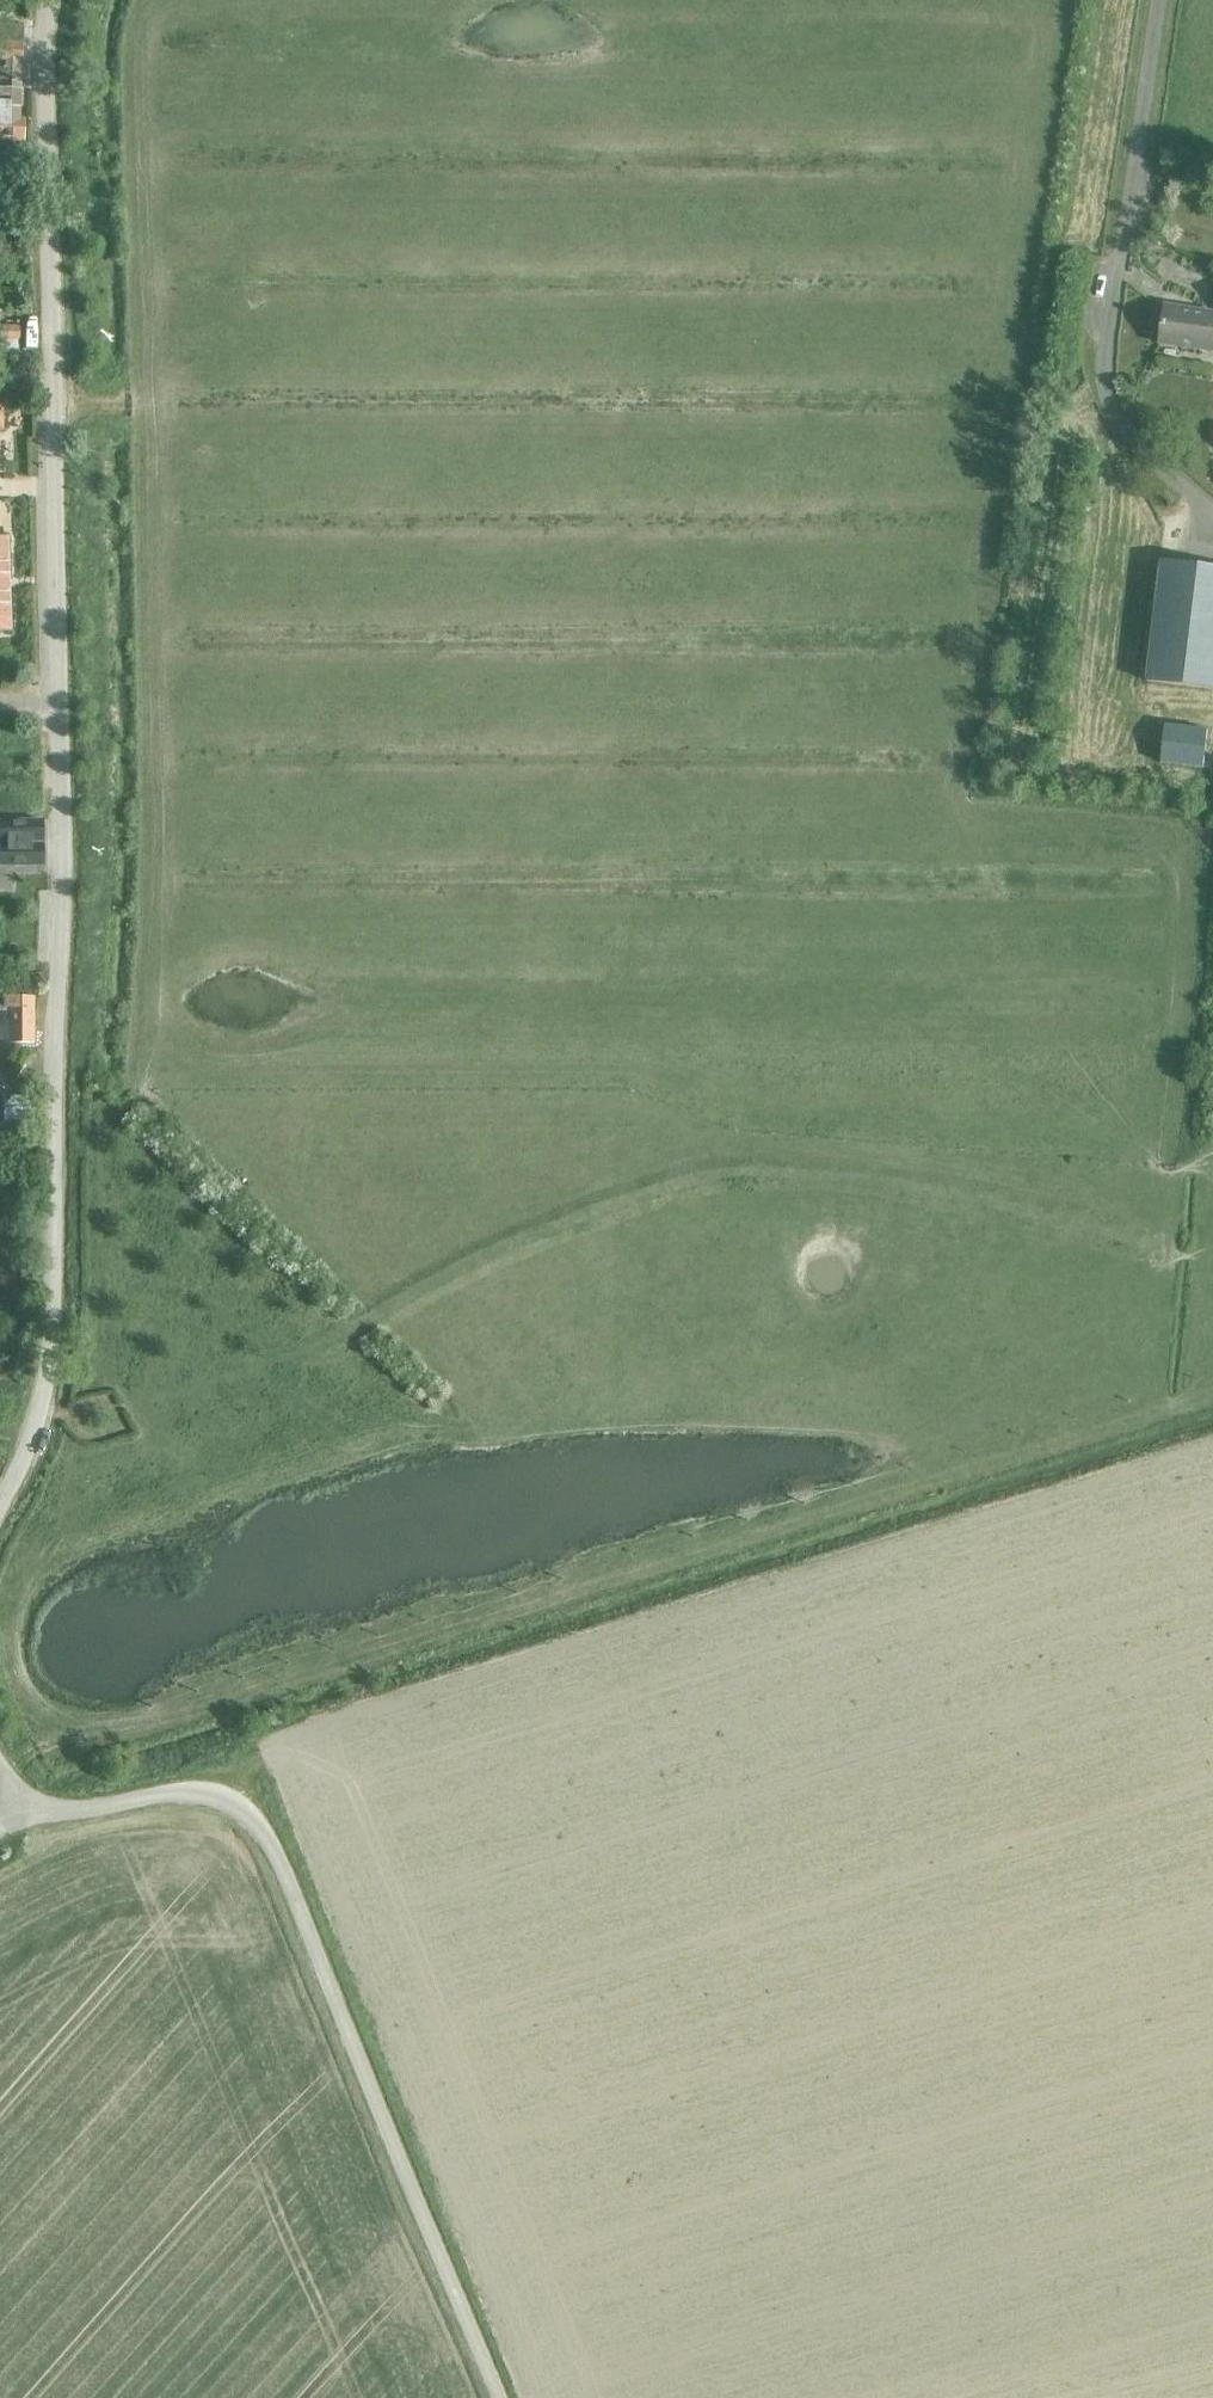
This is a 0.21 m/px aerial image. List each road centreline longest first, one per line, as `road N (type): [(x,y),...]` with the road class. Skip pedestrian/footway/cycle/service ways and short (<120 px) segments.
road 1 (unclassified): [(0,1500),(31,1438),(52,1310),(61,848),(47,0)]
road 2 (unclassified): [(498,2397),(261,1827),(208,1792),(173,1790),(70,1810),(10,1808)]

